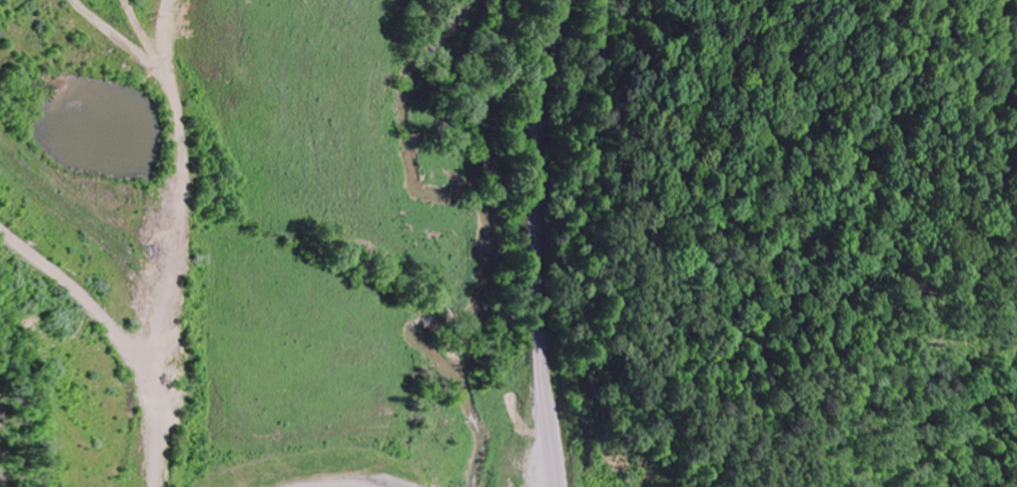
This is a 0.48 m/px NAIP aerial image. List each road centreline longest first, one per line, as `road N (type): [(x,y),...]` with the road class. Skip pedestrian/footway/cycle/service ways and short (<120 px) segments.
road 1 (tertiary): [(539,486),(536,172),(546,51),(560,0)]

